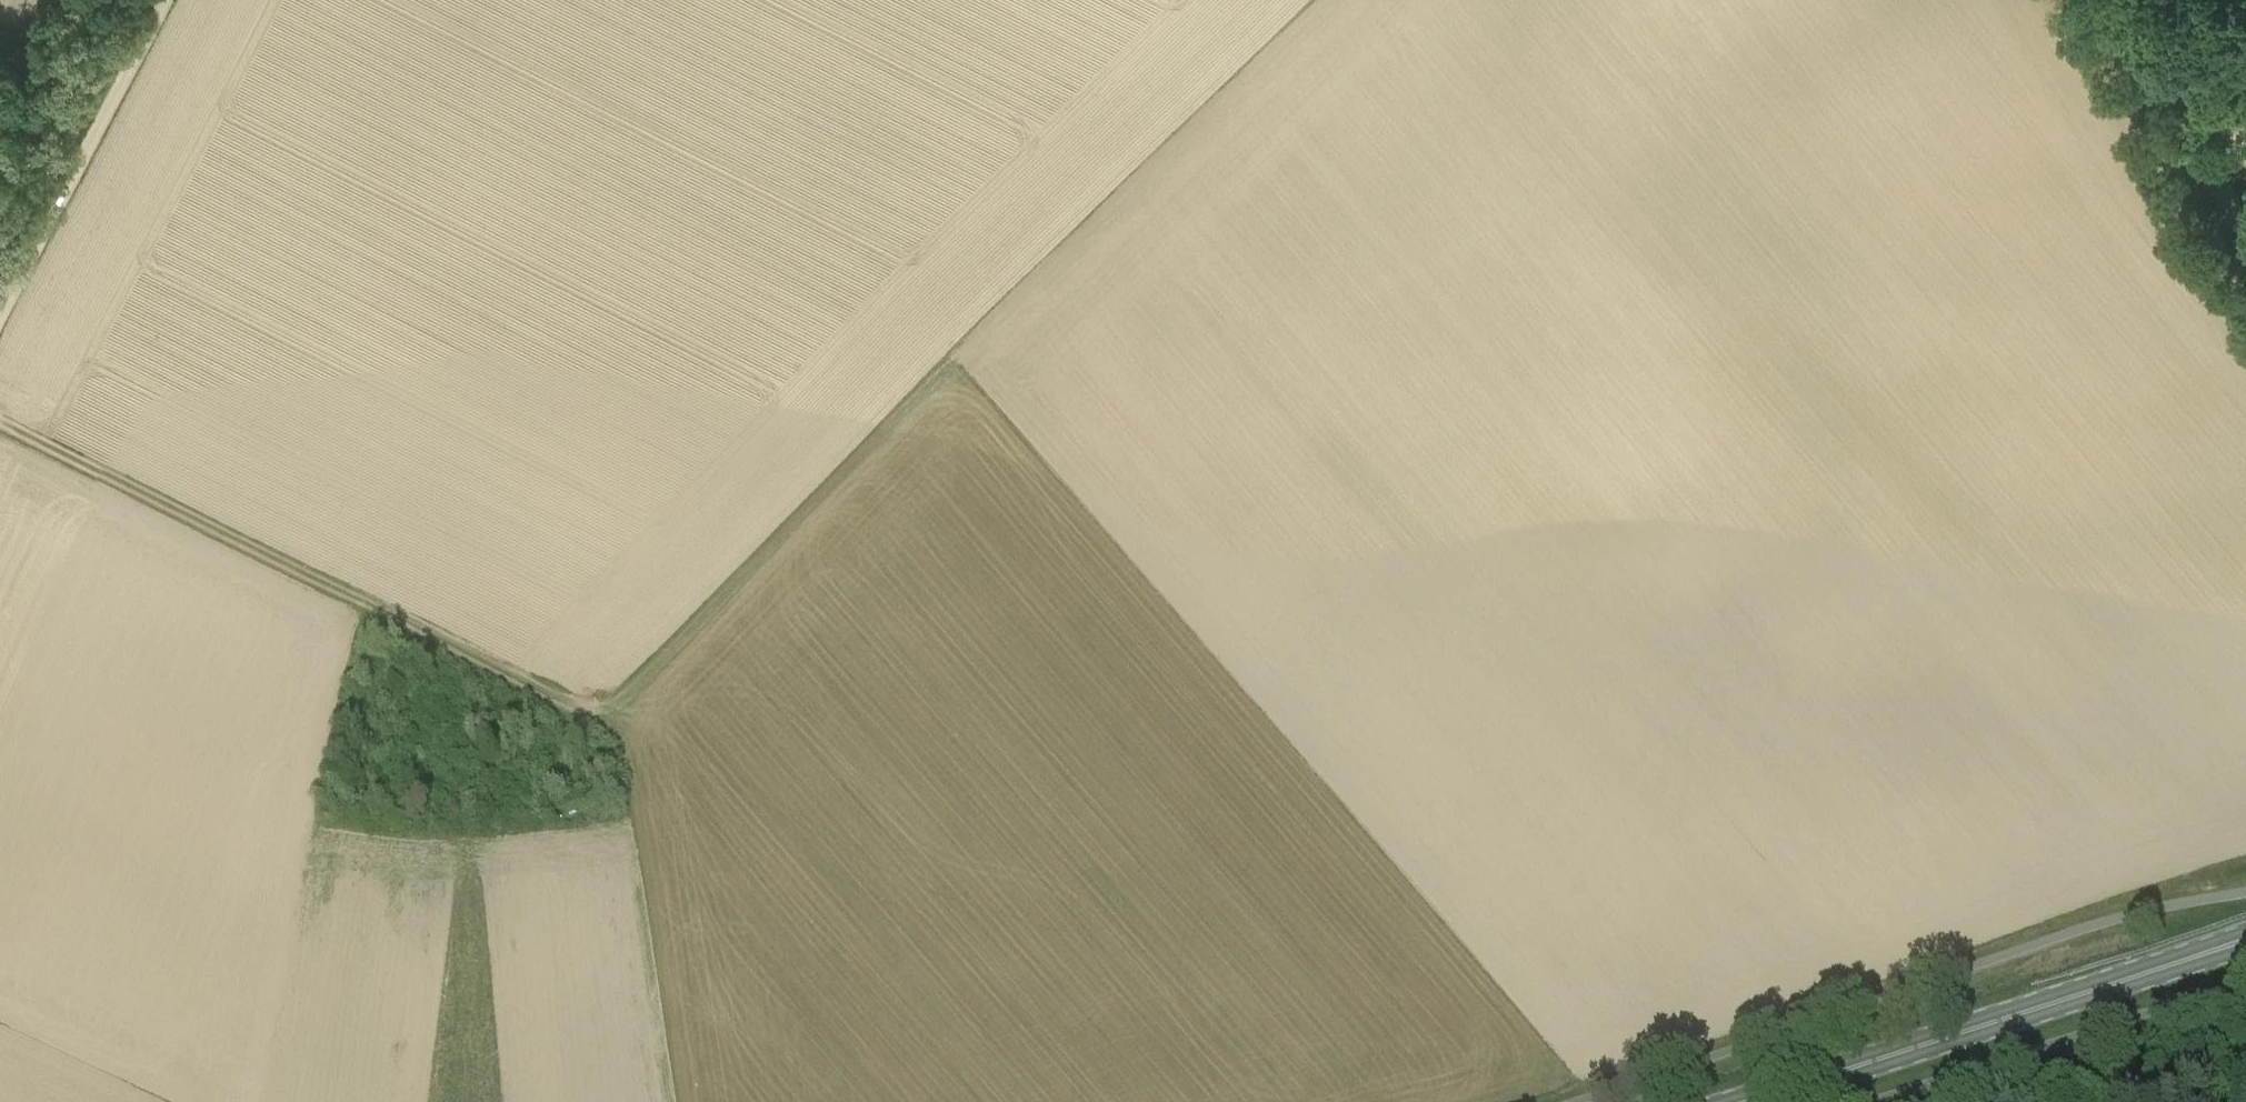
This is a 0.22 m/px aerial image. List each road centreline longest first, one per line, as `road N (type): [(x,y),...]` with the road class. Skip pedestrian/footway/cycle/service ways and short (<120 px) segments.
road 1 (primary): [(1745,1101),(2245,940)]
road 2 (track): [(0,313),(155,0)]
road 3 (tertiary): [(2245,236),(2106,0)]

